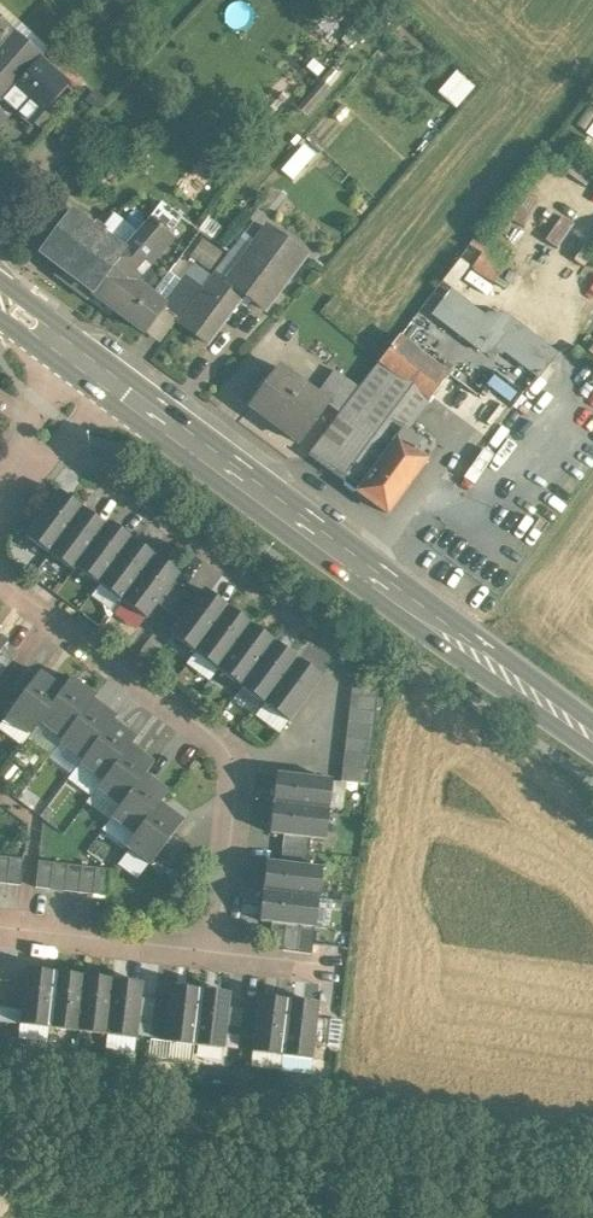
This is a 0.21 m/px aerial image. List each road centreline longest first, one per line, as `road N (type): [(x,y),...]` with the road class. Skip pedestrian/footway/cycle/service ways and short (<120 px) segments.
road 1 (secondary): [(592,745),(98,379)]
road 2 (residential): [(0,581),(232,754)]
road 3 (track): [(0,1180),(259,1217)]
road 4 (residential): [(0,931),(209,960)]
road 5 (residential): [(232,754),(231,837),(209,960)]
road 6 (residential): [(232,754),(323,761),(340,659)]
road 7 (residential): [(98,379),(0,502)]
road 8 (residential): [(209,960),(342,974)]
road 9 (secondary): [(98,379),(0,300)]

